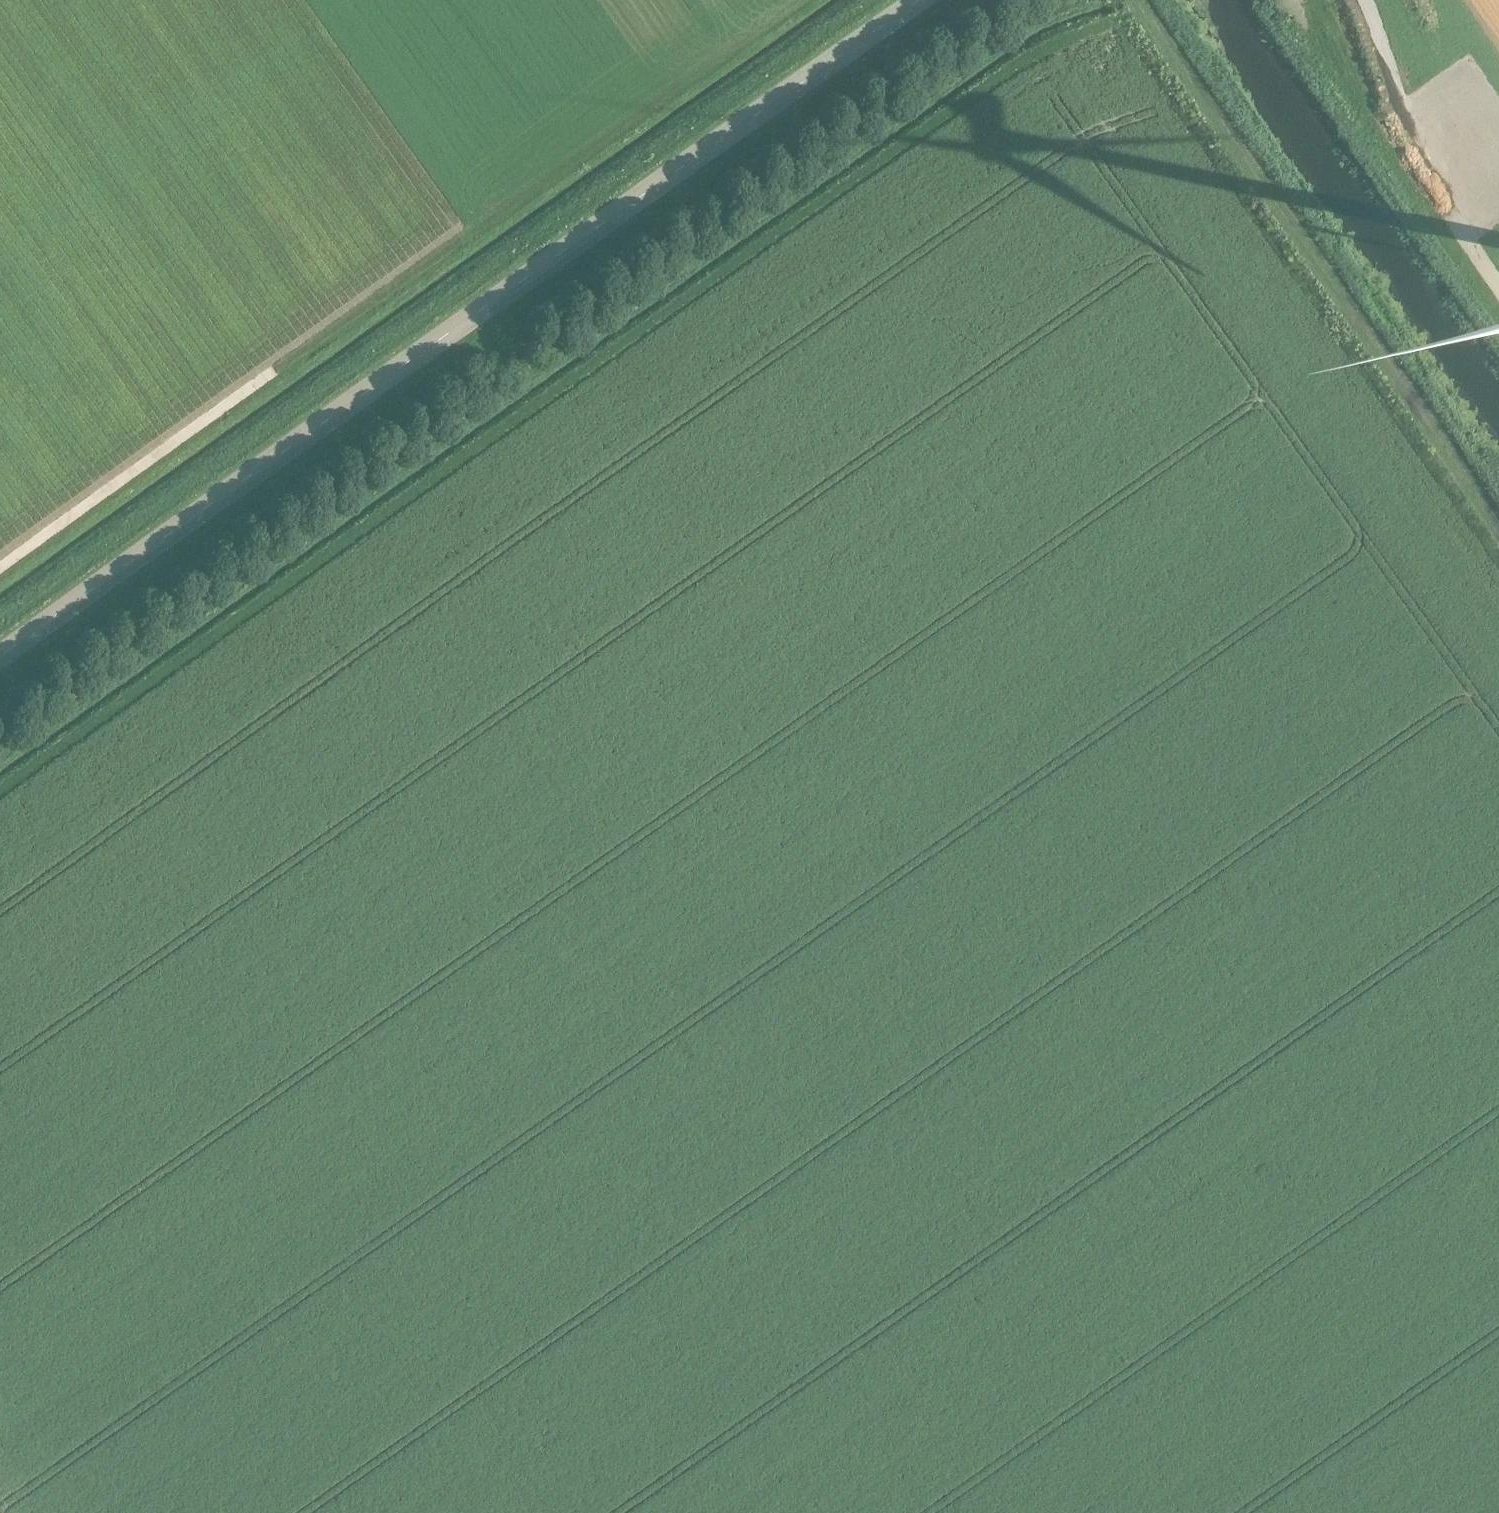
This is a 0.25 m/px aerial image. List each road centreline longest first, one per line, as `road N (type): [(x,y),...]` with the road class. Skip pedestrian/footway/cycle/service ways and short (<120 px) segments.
road 1 (unclassified): [(0,655),(917,0)]

